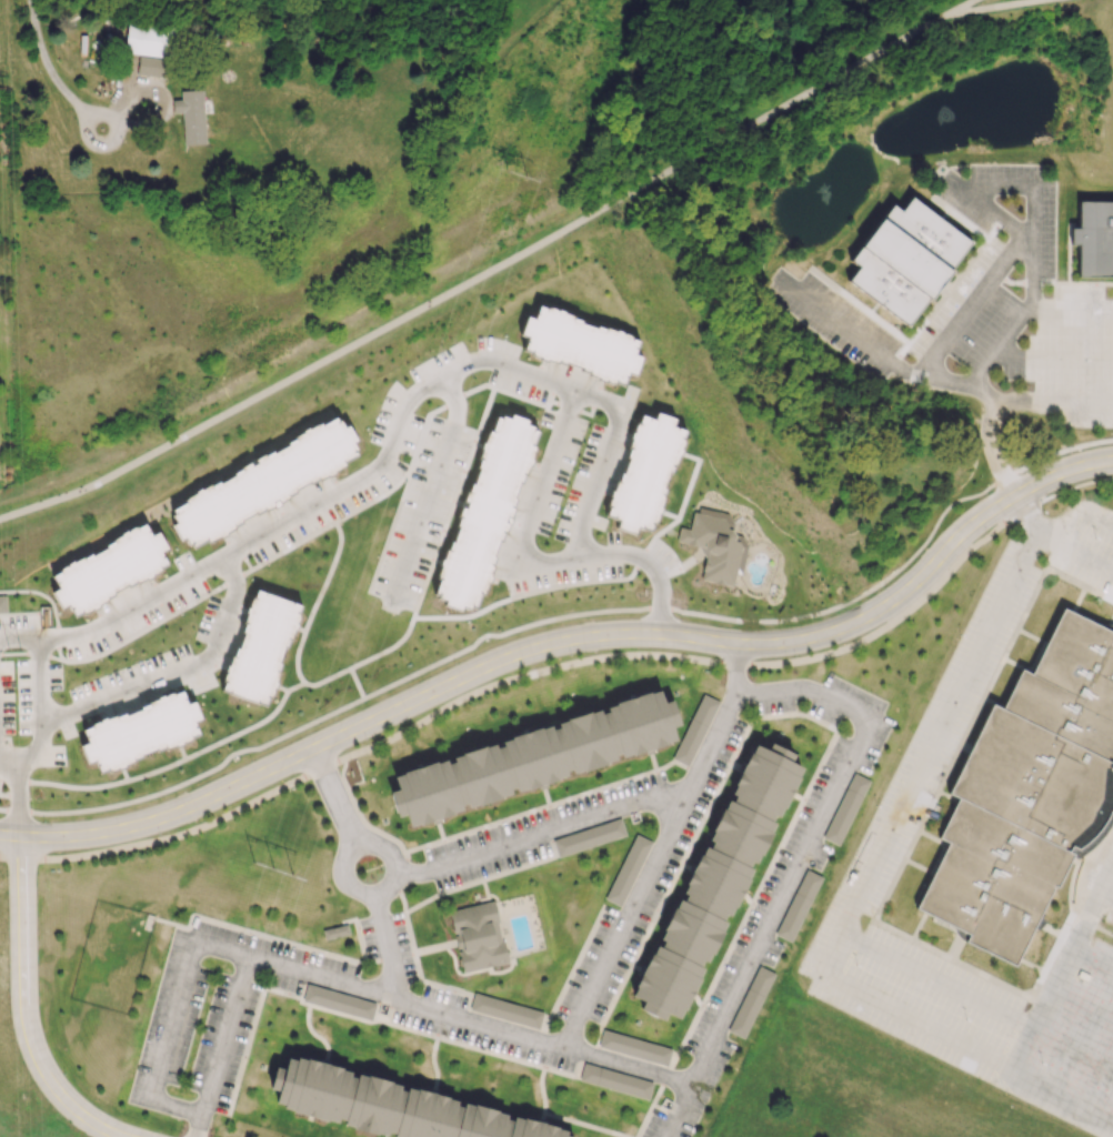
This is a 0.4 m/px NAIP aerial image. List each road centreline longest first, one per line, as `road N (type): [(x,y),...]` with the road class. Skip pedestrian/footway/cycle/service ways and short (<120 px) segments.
road 1 (tertiary): [(1112,460),(1011,497),(971,524),(900,597),(834,633),(793,642),(644,635),(548,645),(176,814),(74,834),(0,832)]
road 2 (residential): [(21,834),(30,1039),(58,1091),(121,1136)]

